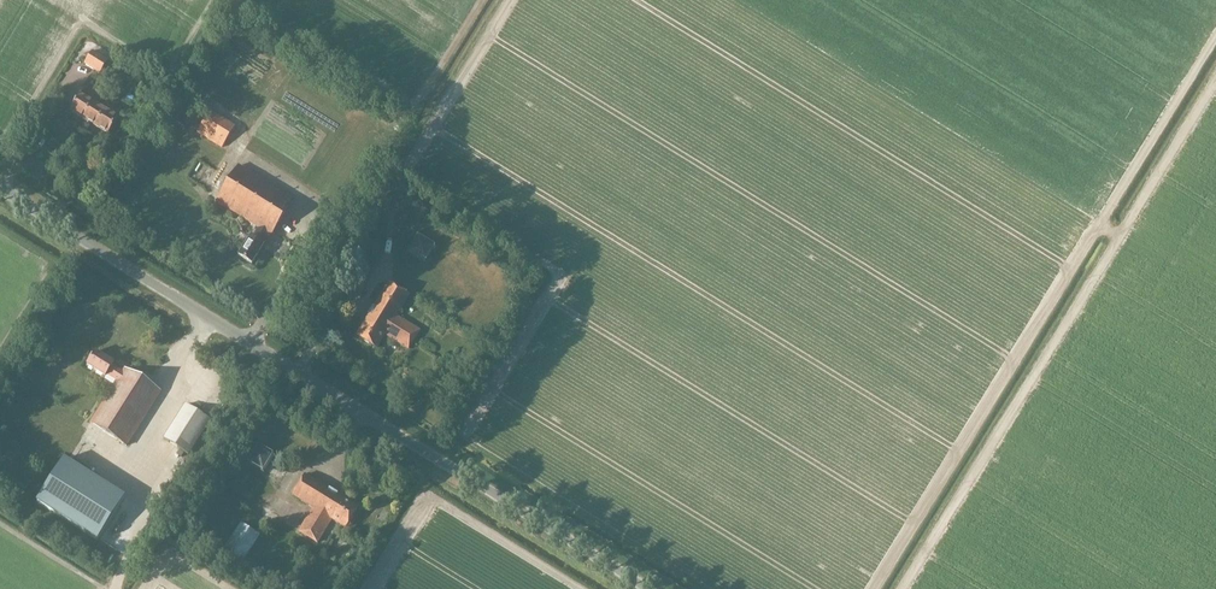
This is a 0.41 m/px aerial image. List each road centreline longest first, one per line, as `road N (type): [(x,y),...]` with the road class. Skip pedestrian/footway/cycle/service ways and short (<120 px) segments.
road 1 (unclassified): [(647,588),(0,189)]

